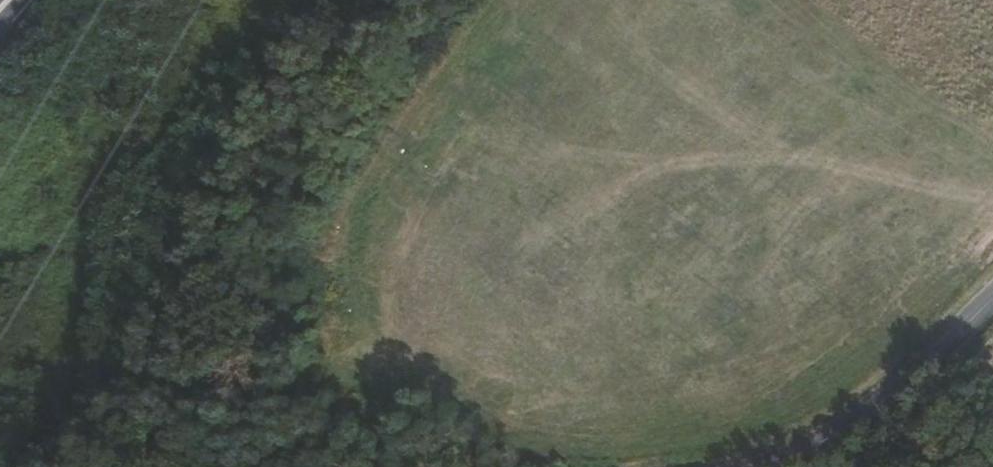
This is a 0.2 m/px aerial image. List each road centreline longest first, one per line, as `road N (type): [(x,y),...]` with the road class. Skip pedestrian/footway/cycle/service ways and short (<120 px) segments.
road 1 (unclassified): [(737,466),(830,441),(890,396),(992,296)]

